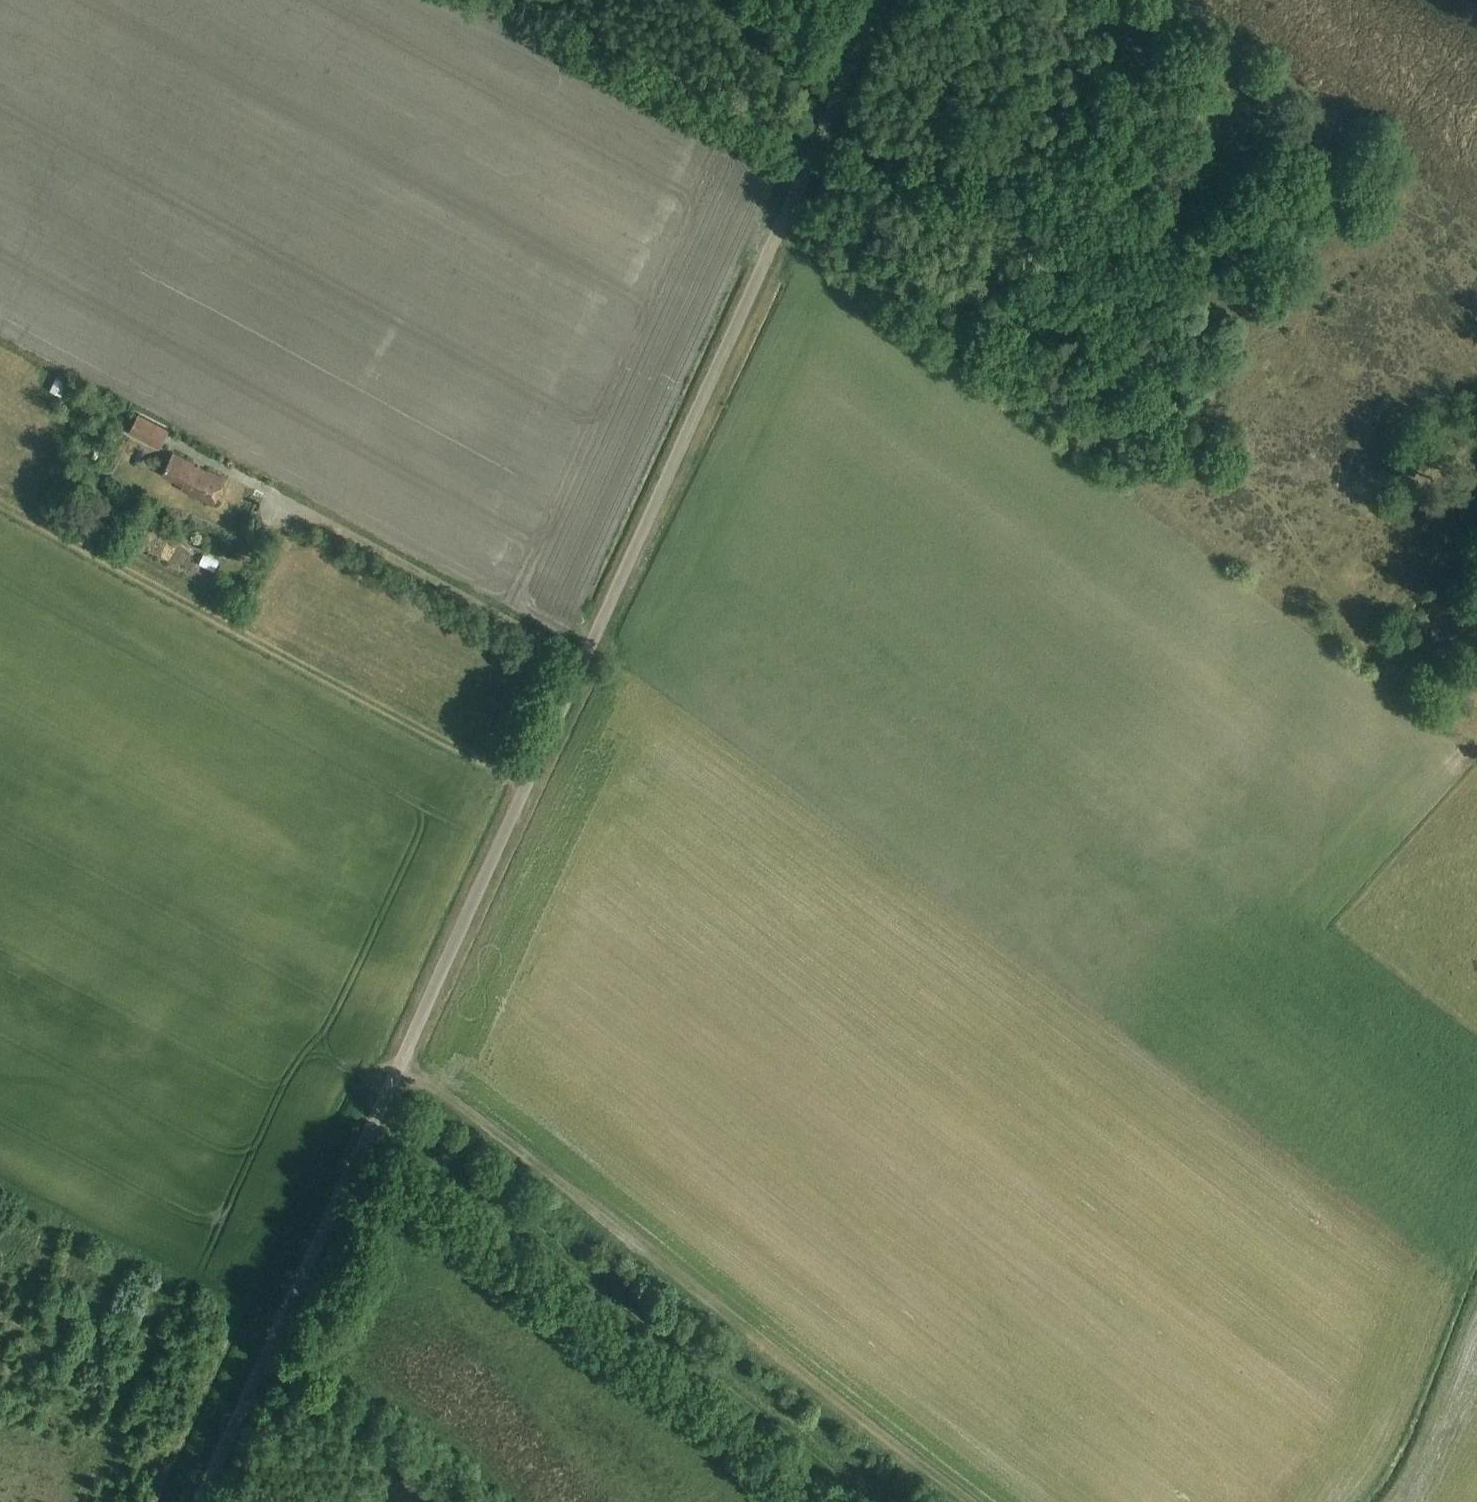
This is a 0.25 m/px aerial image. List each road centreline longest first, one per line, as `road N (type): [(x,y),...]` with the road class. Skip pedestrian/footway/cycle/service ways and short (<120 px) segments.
road 1 (unclassified): [(205,1501),(883,0)]
road 2 (track): [(956,1501),(397,1067)]

